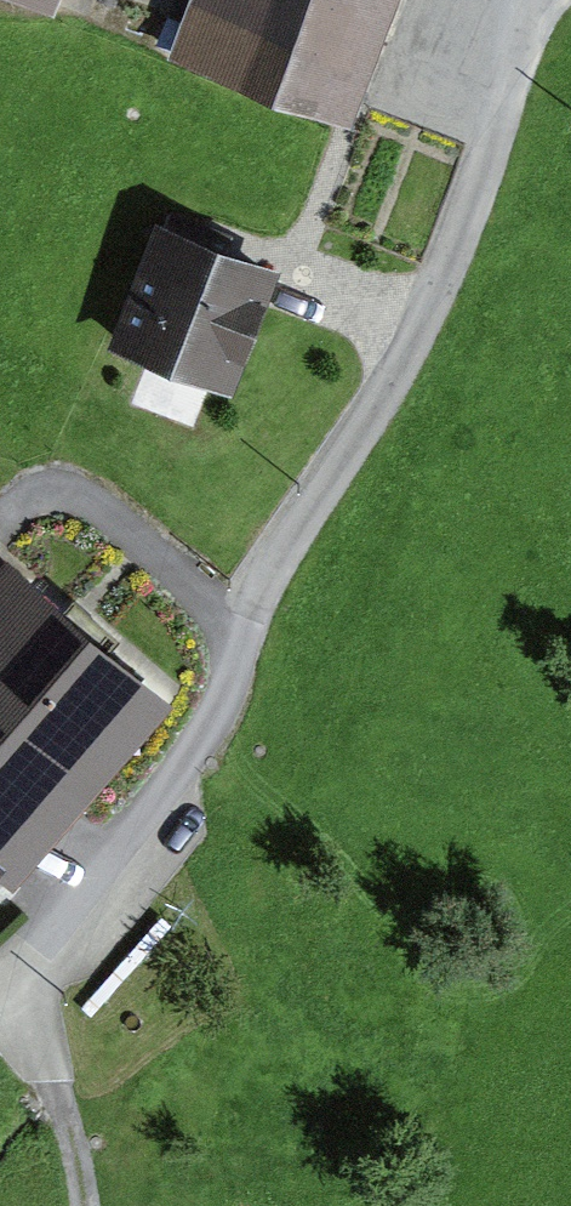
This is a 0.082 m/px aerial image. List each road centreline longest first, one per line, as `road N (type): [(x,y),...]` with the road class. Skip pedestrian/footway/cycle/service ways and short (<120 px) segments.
road 1 (track): [(0,997),(205,740),(240,662),(260,592),(416,346),(492,144),(529,0)]
road 2 (track): [(251,624),(85,491),(57,490),(0,528)]
road 3 (track): [(84,1205),(60,1091),(6,995)]

